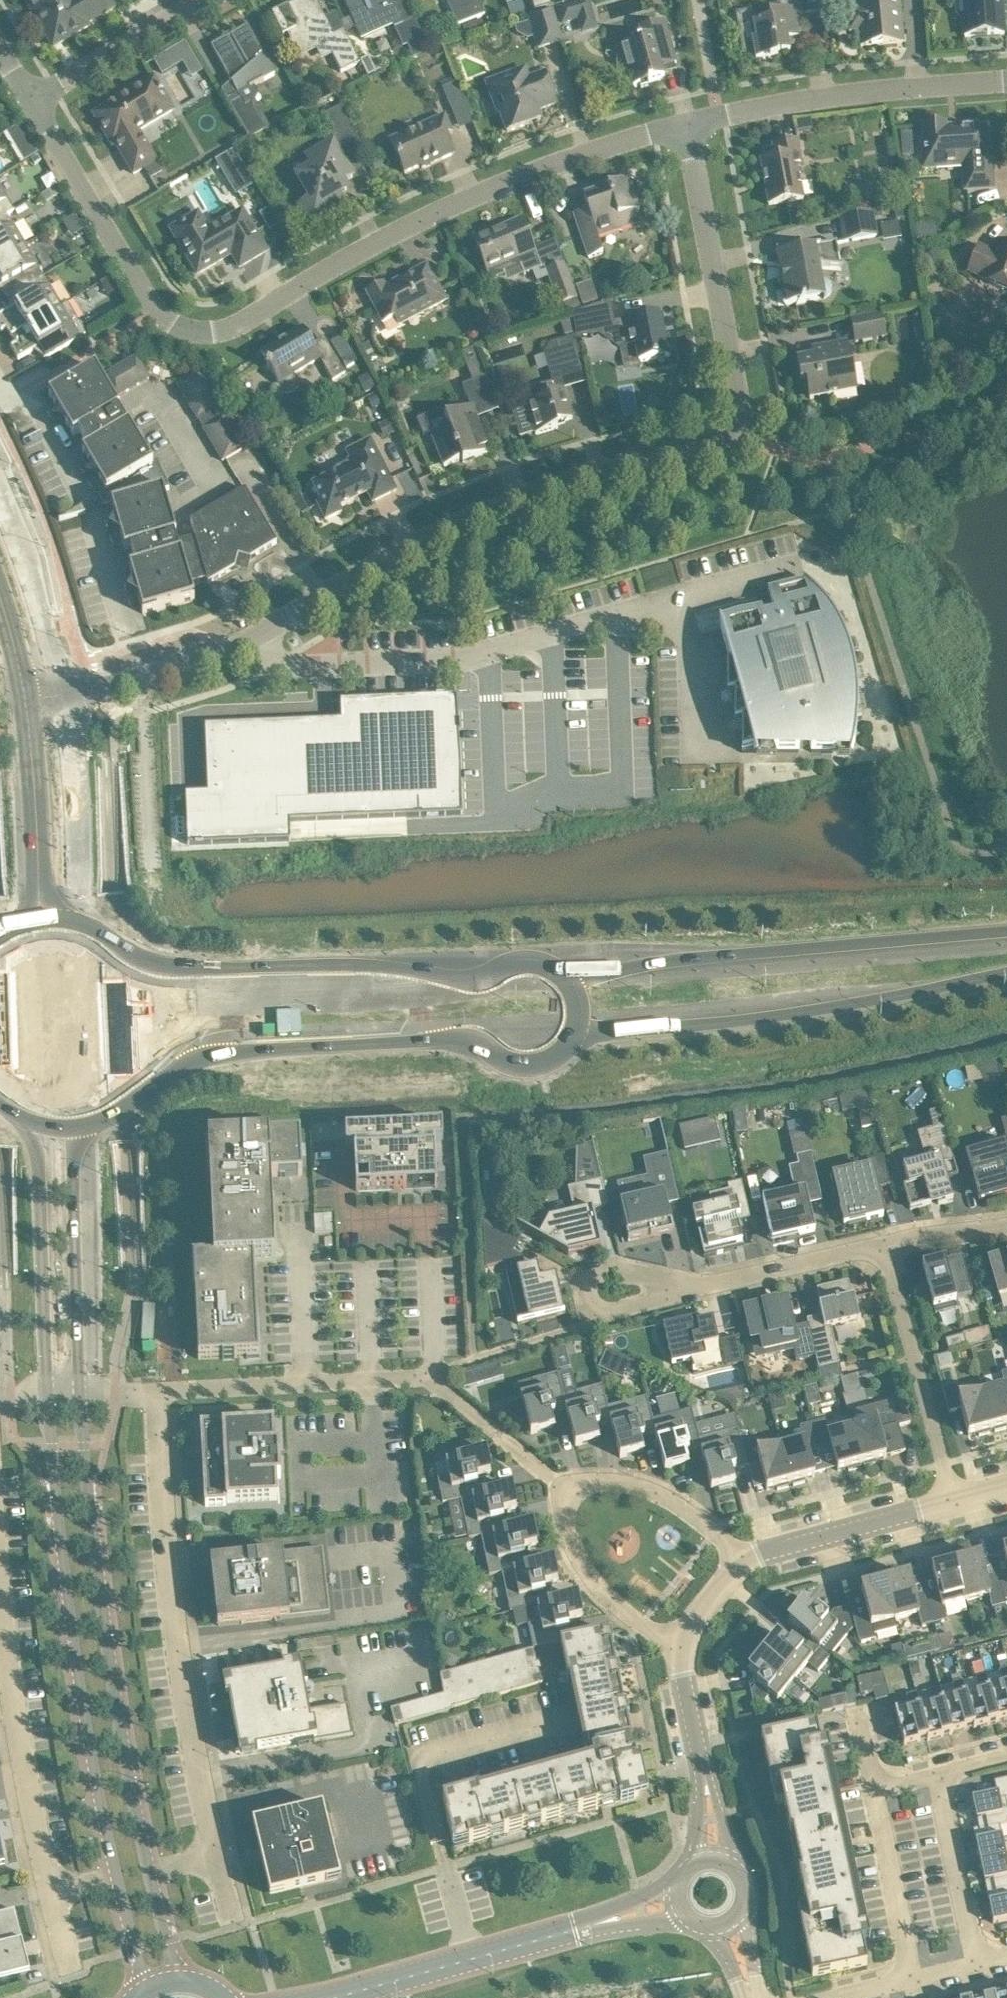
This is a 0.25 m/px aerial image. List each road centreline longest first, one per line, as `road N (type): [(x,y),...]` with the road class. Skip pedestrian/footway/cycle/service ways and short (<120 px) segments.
road 1 (residential): [(59,695),(233,647),(465,520),(612,471),(719,448),(734,436),(739,397),(687,124)]
road 2 (primary): [(78,1049),(682,1026),(1006,972)]
road 3 (primary): [(1006,937),(573,973),(76,994)]
road 4 (residential): [(687,124),(463,201),(220,332),(196,331),(173,323),(141,288),(31,98)]
road 5 (unclassified): [(48,1396),(75,1674),(116,1879)]
road 6 (unclassified): [(151,1871),(124,1742),(81,1394)]
road 7 (unclassified): [(159,1392),(170,1603),(213,1854)]
road 8 (residential): [(745,1560),(681,1506),(639,1486),(564,1488),(574,1552),(618,1608),(677,1651)]
road 9 (unclassified): [(43,1050),(48,1396)]
road 10 (unclassified): [(81,1394),(78,1049)]
road 11 (residential): [(687,124),(812,99),(1006,80)]
road 12 (tertiary): [(76,994),(71,803),(59,695)]
road 13 (residential): [(131,641),(90,499),(39,412),(0,388)]
road 14 (tertiary): [(23,704),(41,996)]
road 15 (unclassified): [(159,1392),(449,1368)]
road 16 (unclassified): [(0,1616),(51,1893)]
road 17 (residential): [(884,1250),(952,1501)]
road 18 (unclassified): [(745,1560),(952,1501)]
road 19 (unclassified): [(358,1991),(555,1938)]
road 20 (residential): [(31,98),(201,0)]
road 21 (residential): [(912,1980),(872,1789)]
road 22 (residential): [(981,1963),(939,1776)]
road 23 (tertiary): [(59,695),(0,514)]
road 24 (residential): [(705,1287),(884,1250)]
road 25 (residential): [(705,1287),(617,1271),(579,1281),(587,1321)]
road 26 (unclassified): [(680,1881),(555,1938)]
road 27 (unclassified): [(555,1938),(689,1921)]
road 28 (unclassified): [(726,1865),(698,1739)]
road 29 (residential): [(884,1250),(1006,1226)]
road 30 (unclassified): [(698,1739),(701,1863)]
road 31 (residential): [(587,1321),(705,1287)]

